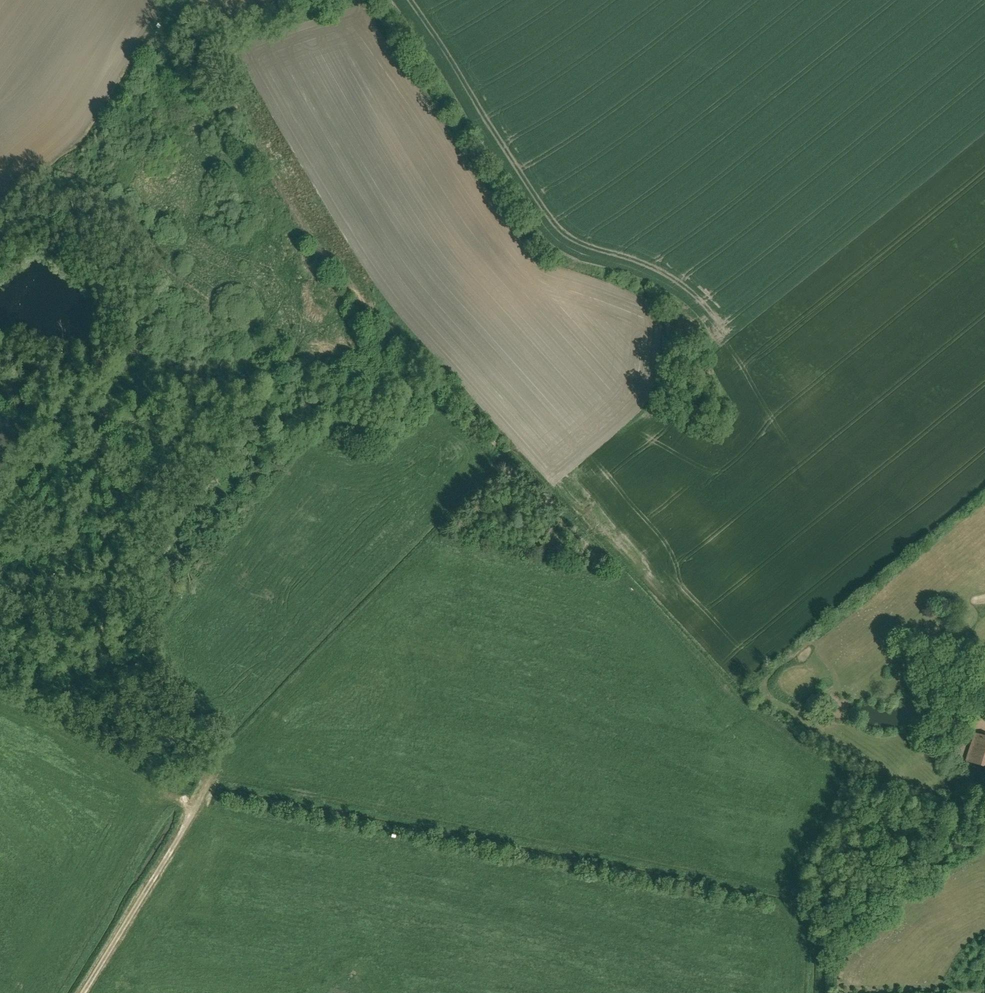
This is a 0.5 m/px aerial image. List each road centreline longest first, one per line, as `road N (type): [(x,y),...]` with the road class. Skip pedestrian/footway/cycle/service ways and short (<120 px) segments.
road 1 (track): [(203,789),(83,992)]

